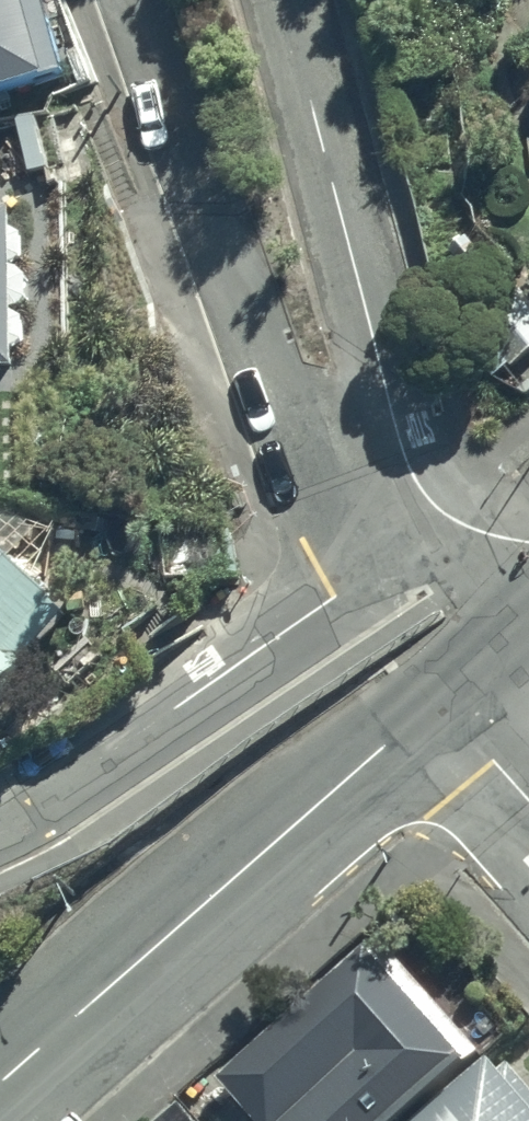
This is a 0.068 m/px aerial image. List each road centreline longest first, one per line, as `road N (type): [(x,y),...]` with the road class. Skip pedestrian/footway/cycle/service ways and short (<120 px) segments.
road 1 (secondary): [(439,698),(0,1087)]
road 2 (residential): [(141,0),(279,401),(412,474)]
road 3 (residential): [(437,509),(304,618),(103,764),(0,828)]
road 4 (residential): [(283,0),(412,474)]
road 5 (residential): [(439,698),(528,800)]
road 6 (secondary): [(528,612),(439,698)]

